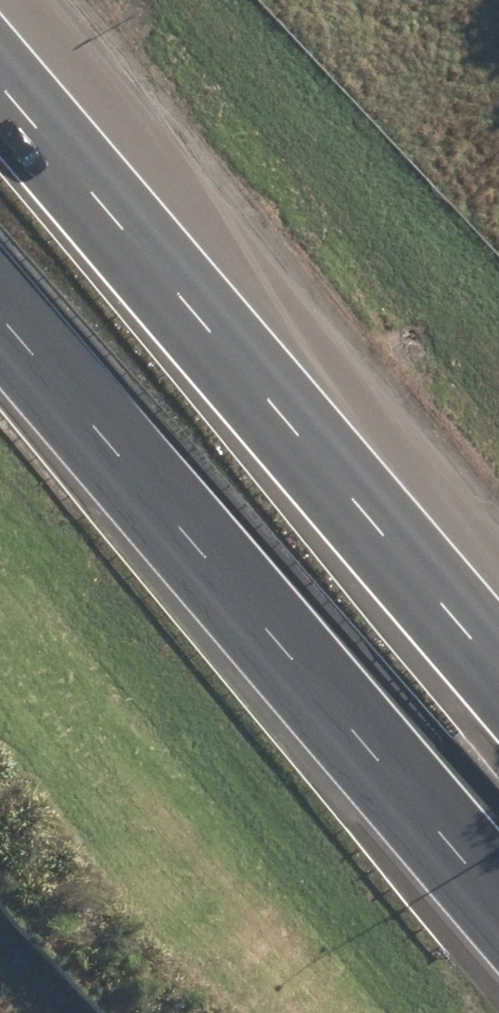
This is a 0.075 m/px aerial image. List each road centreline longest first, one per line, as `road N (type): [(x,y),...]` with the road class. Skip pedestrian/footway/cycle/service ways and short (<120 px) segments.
road 1 (motorway): [(0,117),(498,684)]
road 2 (motorway): [(498,916),(0,354)]

